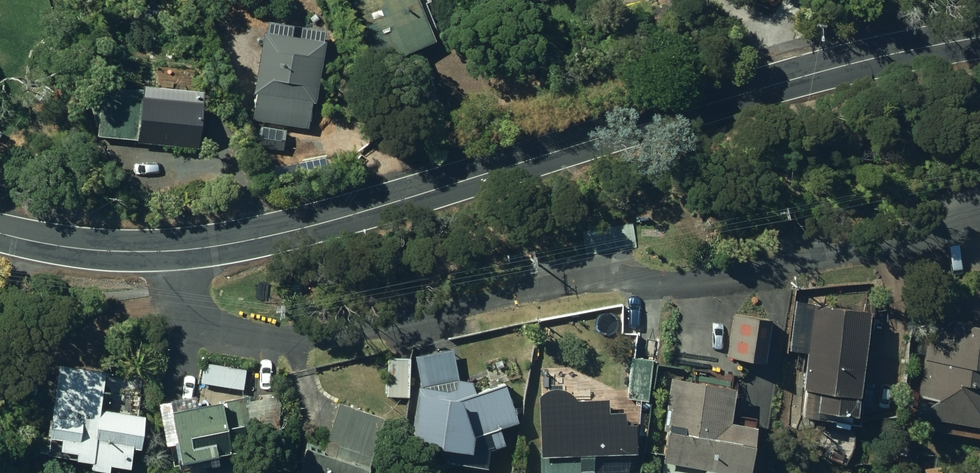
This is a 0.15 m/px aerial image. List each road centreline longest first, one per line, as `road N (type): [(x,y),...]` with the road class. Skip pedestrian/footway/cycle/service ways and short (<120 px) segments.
road 1 (secondary): [(979,38),(849,64),(239,243),(128,252),(0,233)]

